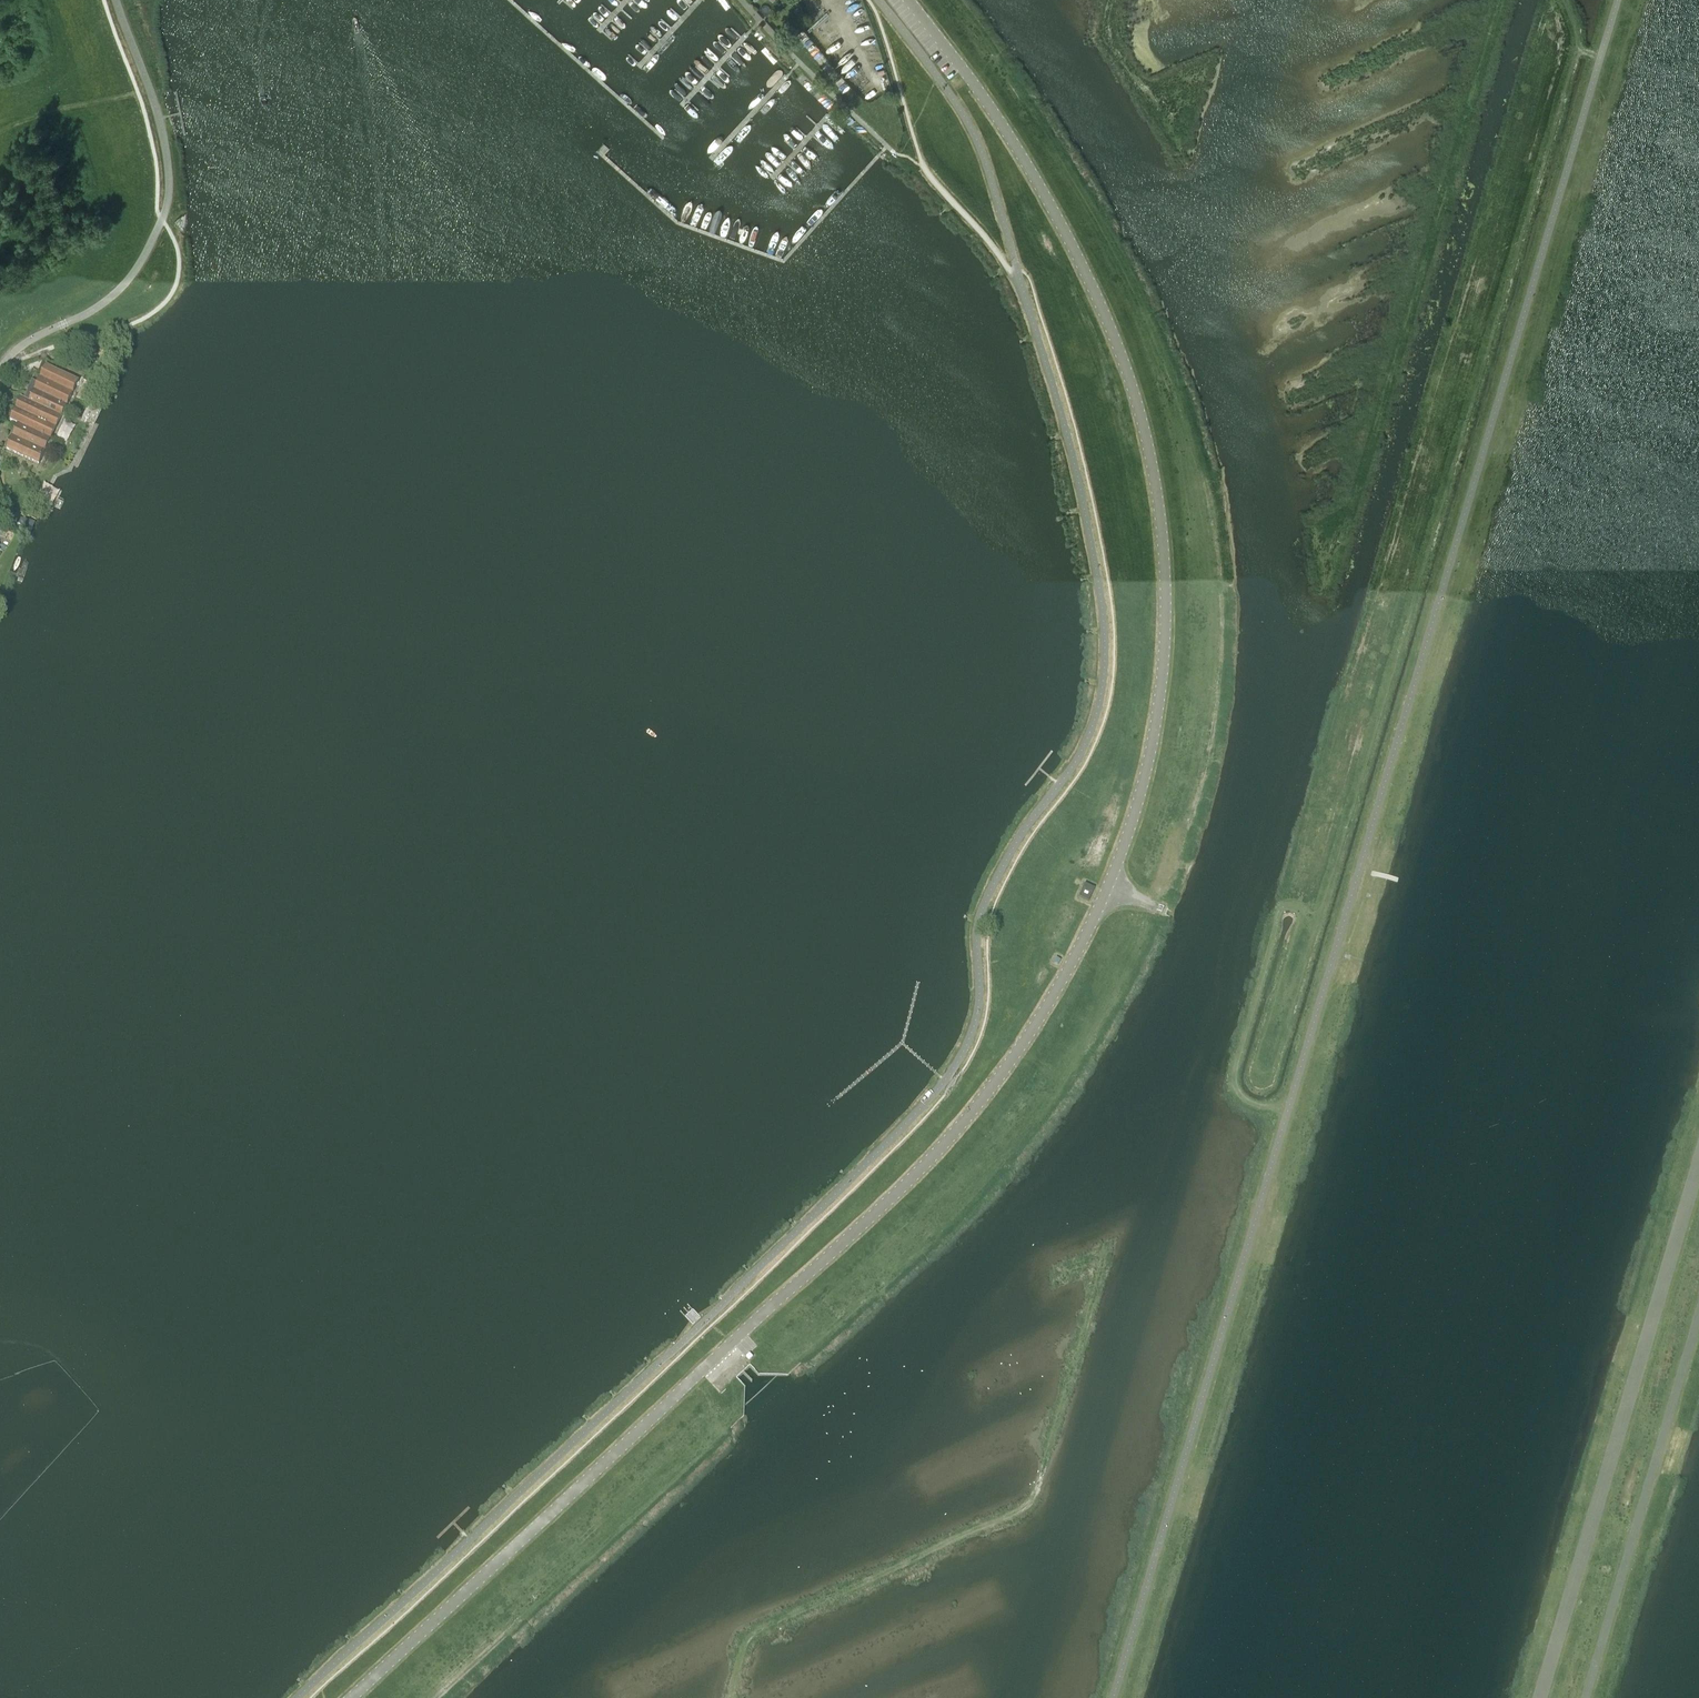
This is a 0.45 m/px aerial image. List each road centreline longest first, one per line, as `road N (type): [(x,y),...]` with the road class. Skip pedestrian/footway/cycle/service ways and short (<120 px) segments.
road 1 (unclassified): [(351,1697),(949,1137),(1068,968),(1134,816),(1165,619),(1159,501),(1143,425),(1120,352),(1066,232),(987,102),(909,0)]

